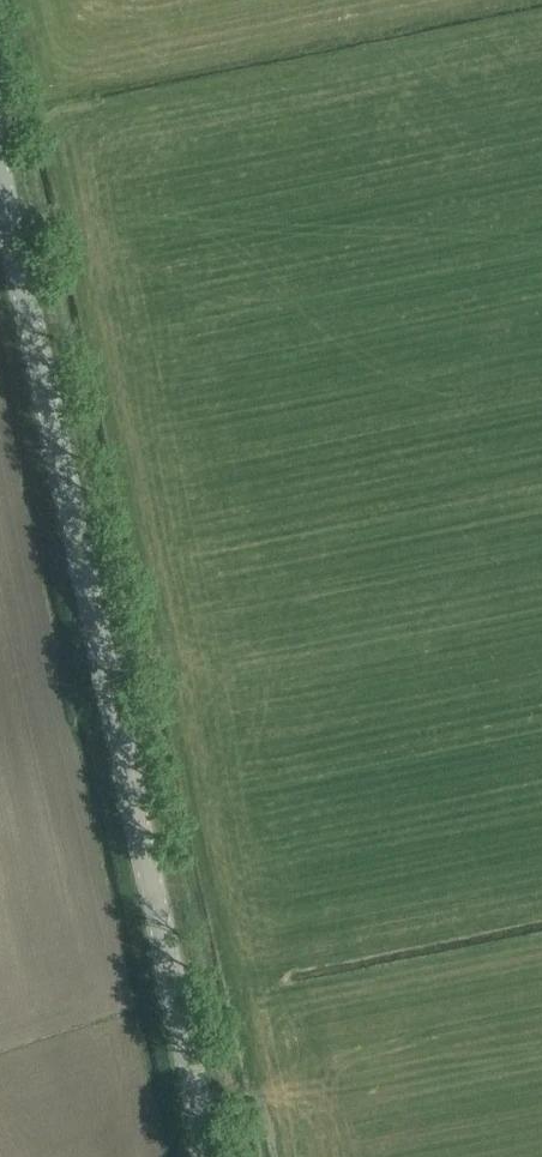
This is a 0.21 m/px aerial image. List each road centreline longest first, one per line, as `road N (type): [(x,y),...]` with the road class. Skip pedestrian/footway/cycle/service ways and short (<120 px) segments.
road 1 (unclassified): [(210,1156),(0,178)]

